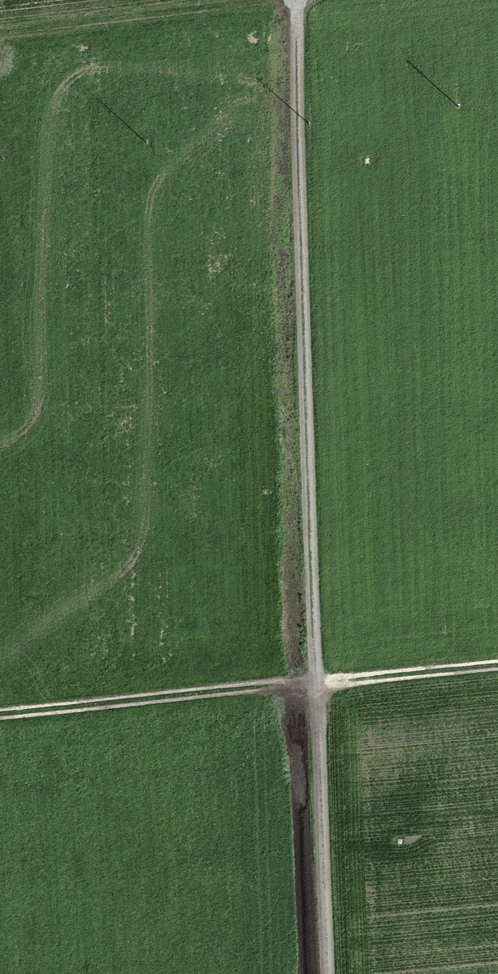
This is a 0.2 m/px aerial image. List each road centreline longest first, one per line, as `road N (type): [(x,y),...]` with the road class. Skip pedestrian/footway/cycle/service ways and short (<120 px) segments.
road 1 (track): [(327,973),(297,0)]
road 2 (track): [(497,666),(0,717)]
road 3 (track): [(270,0),(0,34)]

